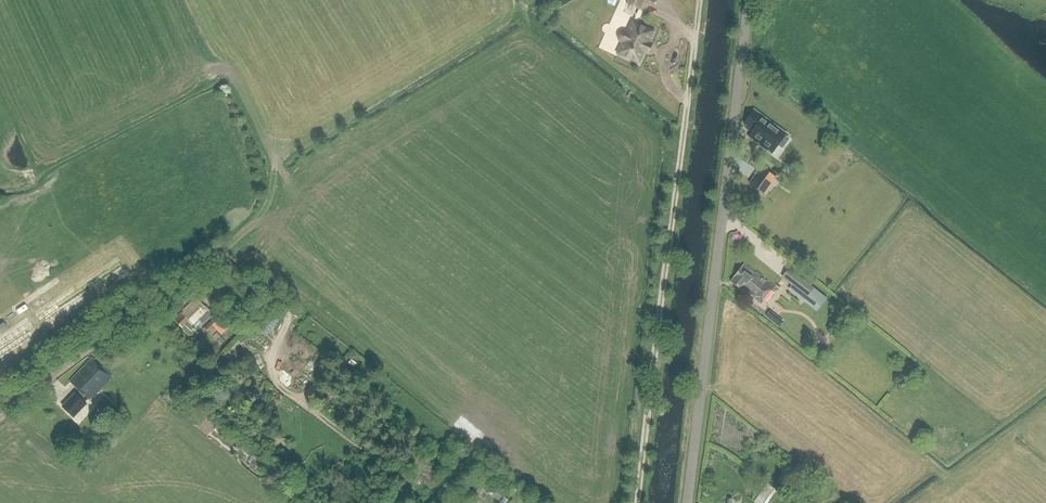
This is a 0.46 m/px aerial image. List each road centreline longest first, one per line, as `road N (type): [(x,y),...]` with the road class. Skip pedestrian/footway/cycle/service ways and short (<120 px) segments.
road 1 (unclassified): [(686,502),(749,0)]
road 2 (track): [(637,502),(699,0)]
road 3 (track): [(0,417),(260,218),(275,195),(275,150)]

